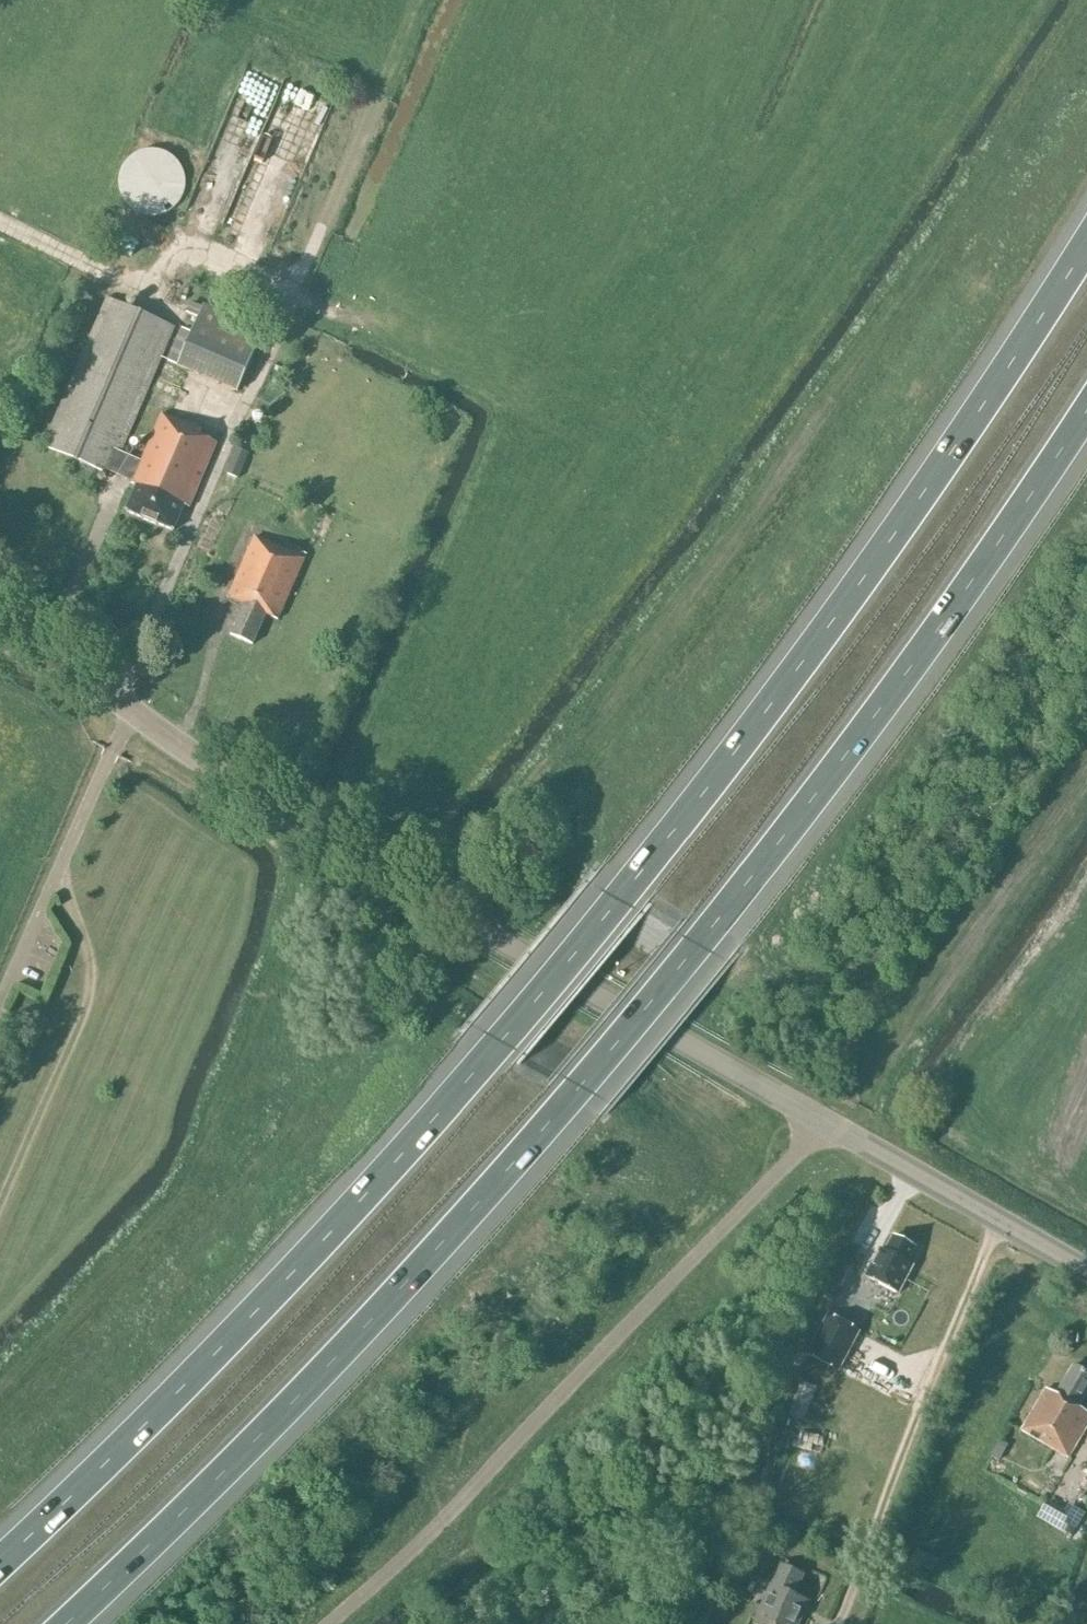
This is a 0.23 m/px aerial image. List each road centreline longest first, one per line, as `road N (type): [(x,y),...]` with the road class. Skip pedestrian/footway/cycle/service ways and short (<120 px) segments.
road 1 (motorway): [(1086,245),(811,651),(631,887),(396,1163),(183,1389),(0,1565)]
road 2 (motorway): [(66,1623),(414,1275),(650,1006),(911,668),(1086,412)]
road 3 (tertiary): [(821,1121),(305,823),(0,620)]
road 4 (unclassified): [(307,1623),(516,1440),(821,1121)]
road 5 (tertiary): [(1086,1270),(821,1121)]

